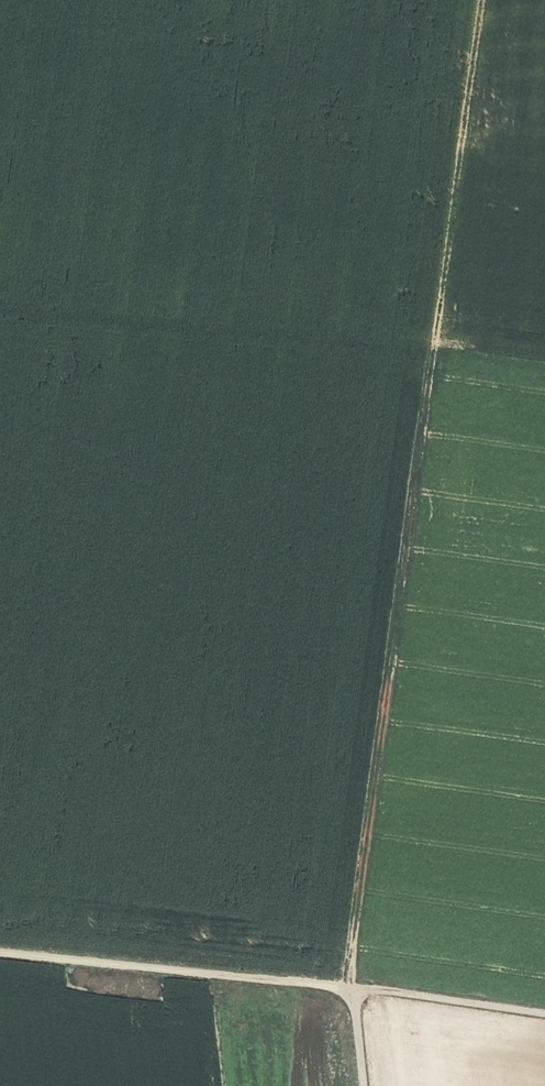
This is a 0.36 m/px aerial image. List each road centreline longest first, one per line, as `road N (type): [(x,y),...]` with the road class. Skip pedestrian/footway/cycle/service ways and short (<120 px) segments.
road 1 (track): [(362,1085),(352,965),(436,352)]
road 2 (track): [(544,1020),(0,953)]
road 3 (track): [(544,369),(328,337),(0,307)]

